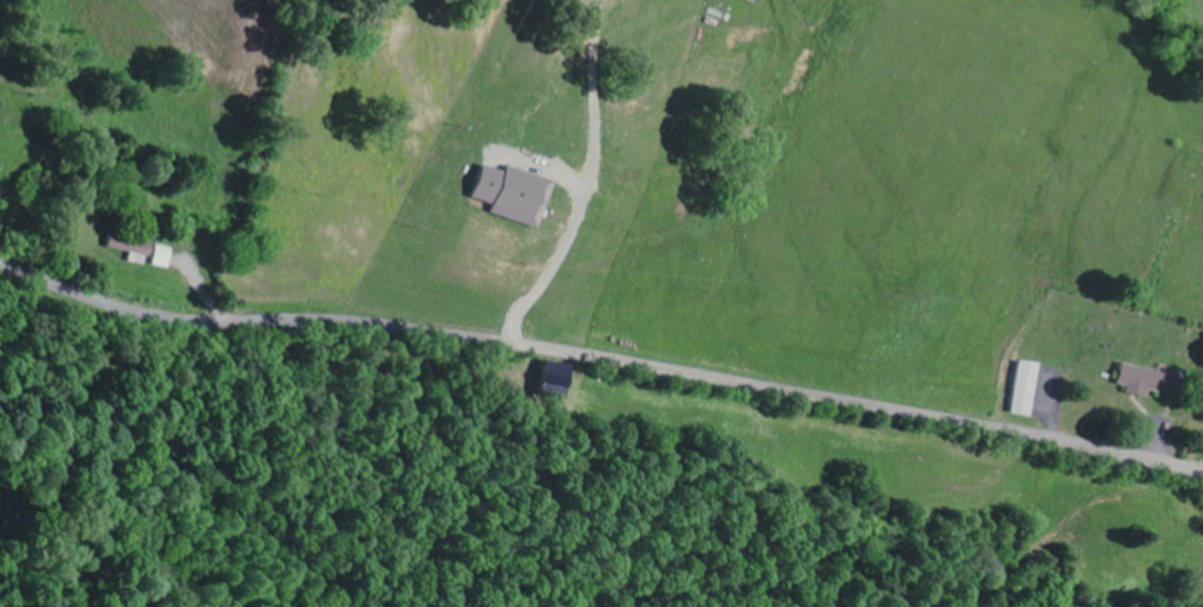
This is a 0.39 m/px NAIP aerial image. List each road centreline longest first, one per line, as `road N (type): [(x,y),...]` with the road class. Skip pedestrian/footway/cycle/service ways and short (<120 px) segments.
road 1 (residential): [(1202,473),(400,325),(133,313),(0,264)]
road 2 (residential): [(674,372),(635,156),(511,122),(350,38),(334,0)]

